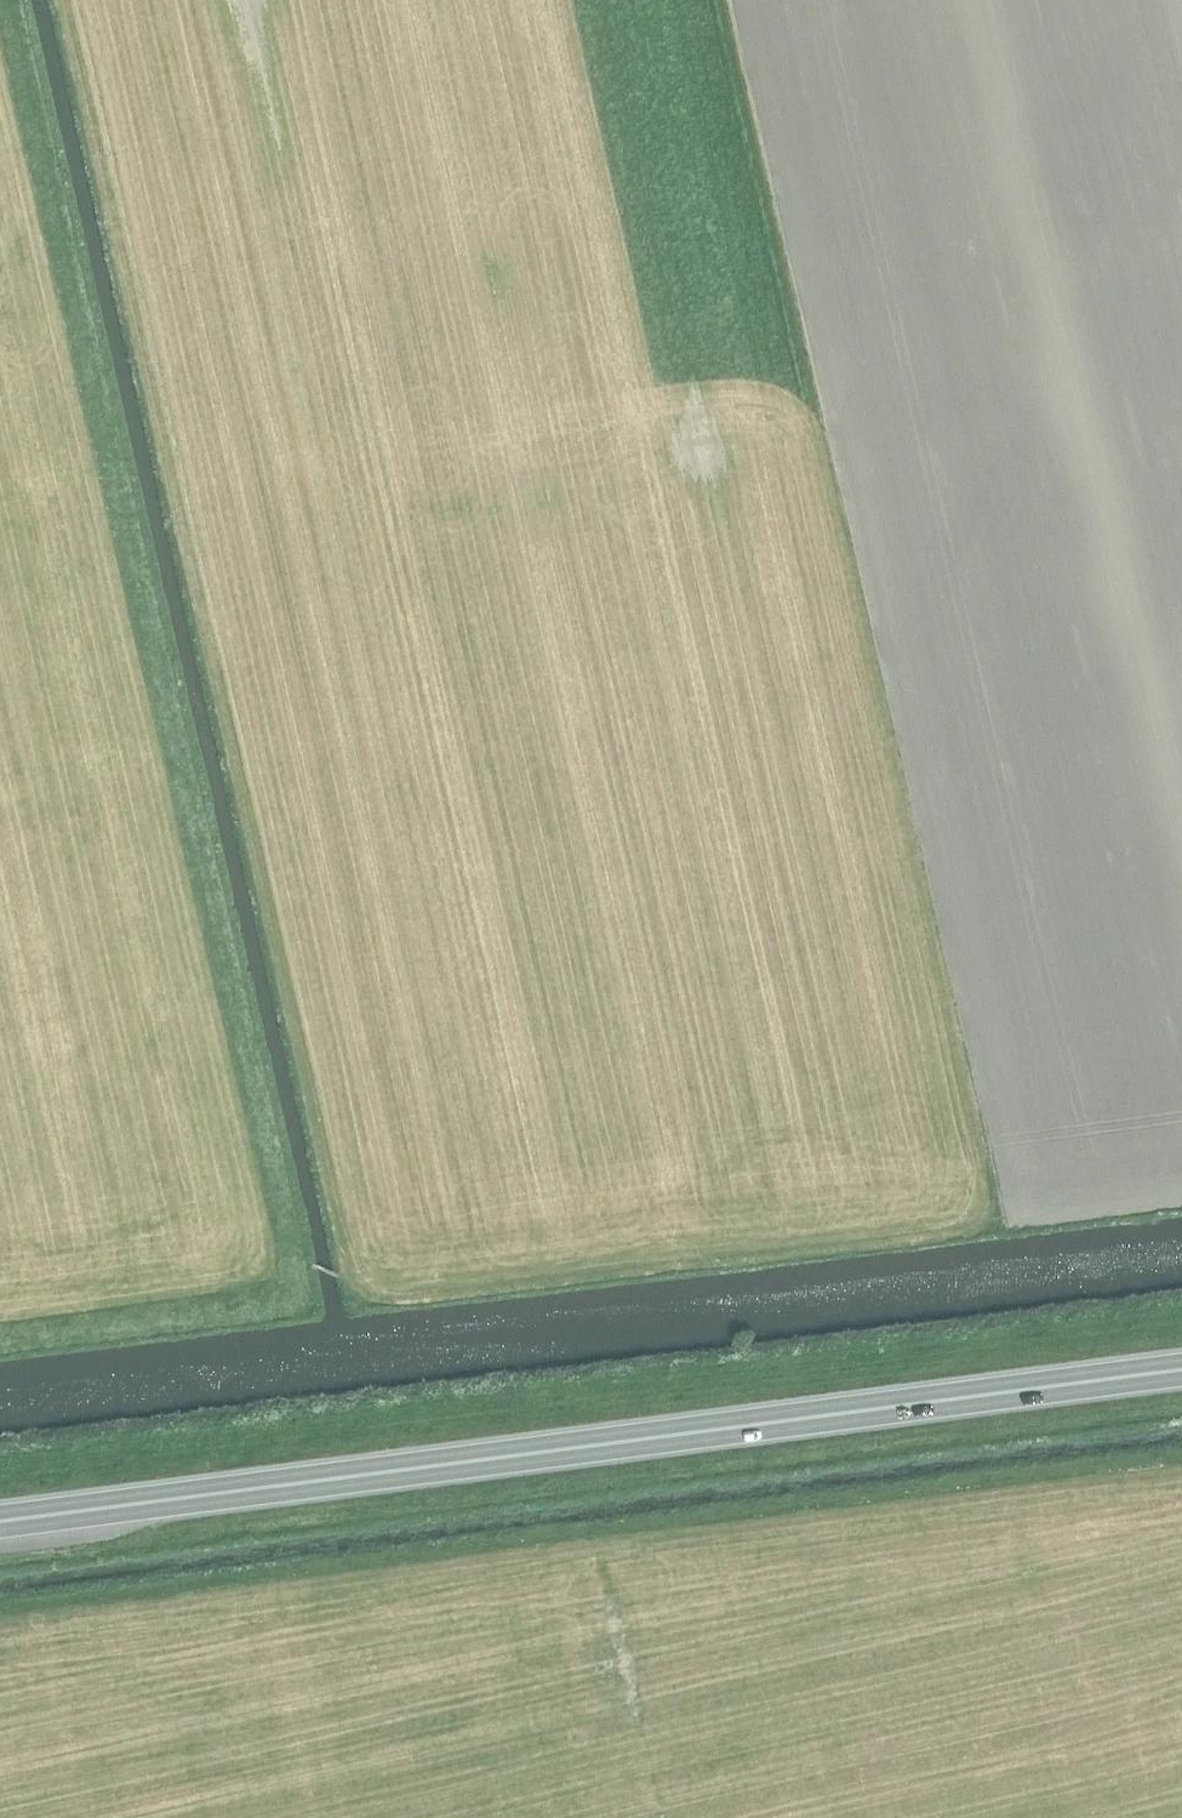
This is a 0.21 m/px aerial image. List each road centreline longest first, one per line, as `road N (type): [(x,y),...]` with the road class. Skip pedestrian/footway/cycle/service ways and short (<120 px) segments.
road 1 (trunk): [(0,1521),(1181,1368)]

